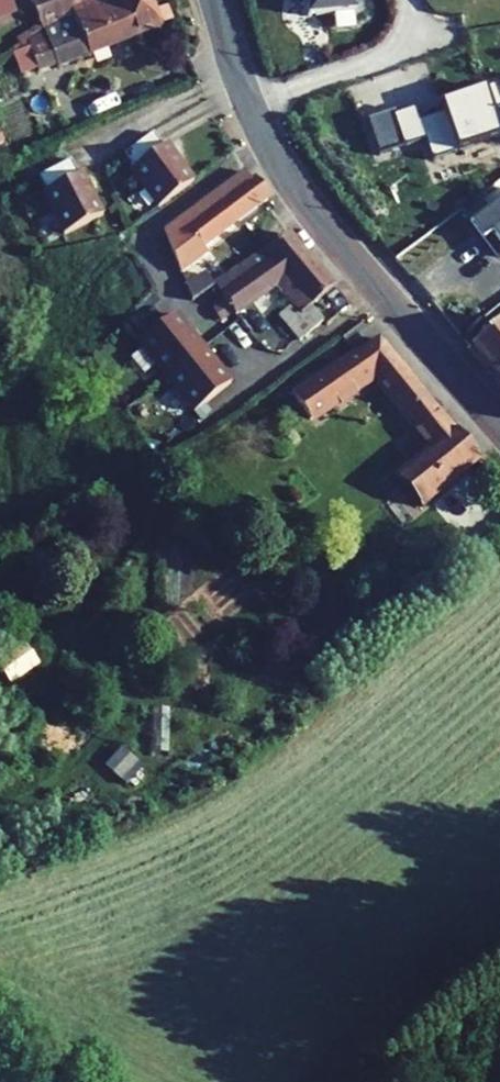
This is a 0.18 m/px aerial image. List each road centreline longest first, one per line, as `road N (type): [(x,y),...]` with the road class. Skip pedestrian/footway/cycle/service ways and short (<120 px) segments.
road 1 (tertiary): [(213,0),(248,101),(292,185),(499,428)]

